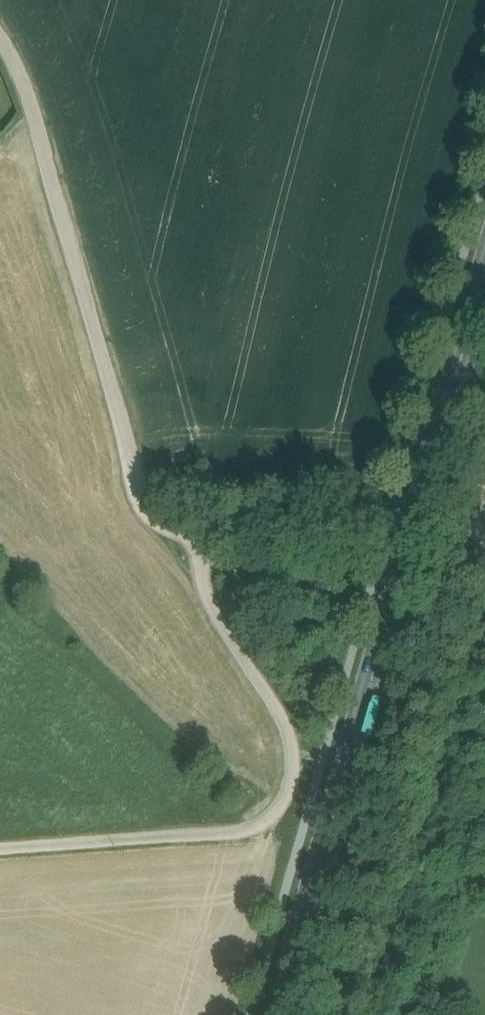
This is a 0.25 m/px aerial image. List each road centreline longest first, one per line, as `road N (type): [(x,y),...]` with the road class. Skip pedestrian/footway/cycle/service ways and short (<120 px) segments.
road 1 (residential): [(214,543),(157,509),(43,99),(0,10)]
road 2 (residential): [(0,851),(262,831),(298,770),(274,696),(214,572),(214,543)]
road 3 (primary): [(287,1014),(424,519)]
road 4 (primary): [(424,519),(484,300)]
road 5 (residential): [(424,519),(214,543)]

